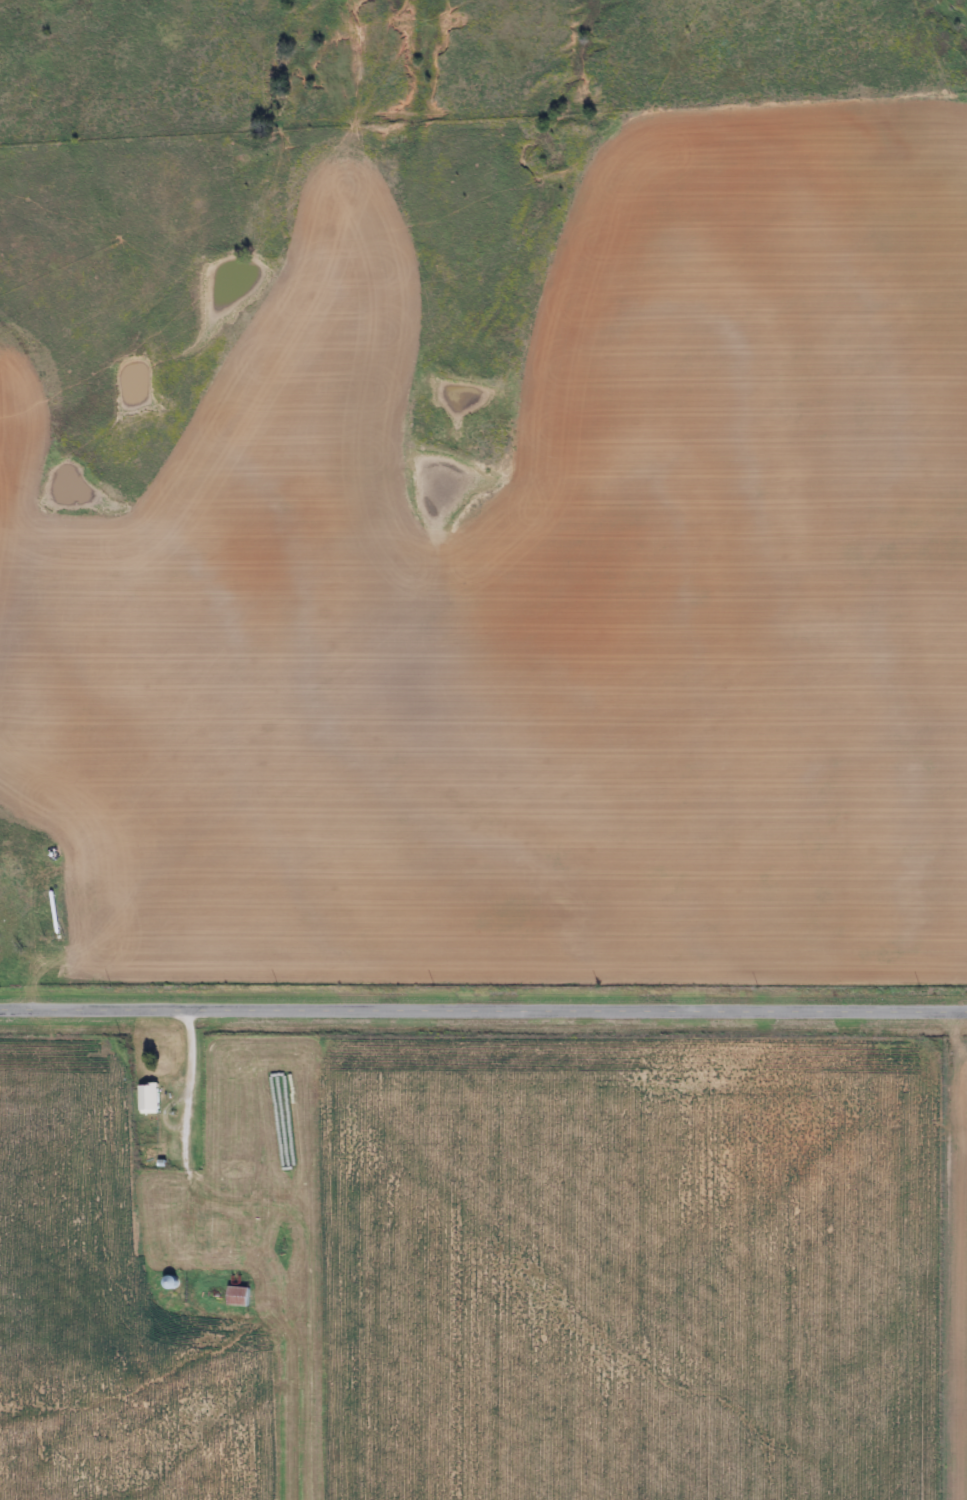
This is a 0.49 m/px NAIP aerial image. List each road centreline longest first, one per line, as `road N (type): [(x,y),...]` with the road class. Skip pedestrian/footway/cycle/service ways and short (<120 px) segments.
road 1 (tertiary): [(0,1011),(966,1014)]

